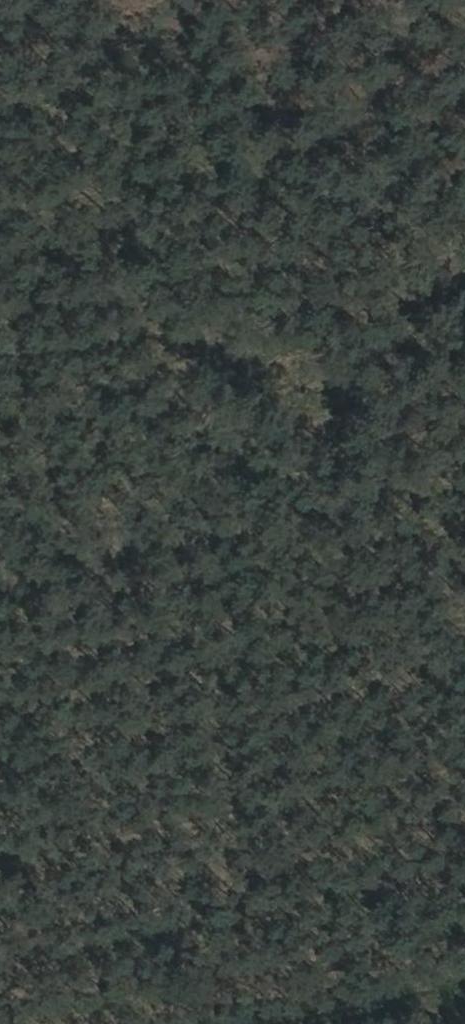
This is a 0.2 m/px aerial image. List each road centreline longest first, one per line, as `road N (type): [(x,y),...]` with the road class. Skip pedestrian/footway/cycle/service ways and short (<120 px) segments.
road 1 (track): [(0,78),(93,0)]

